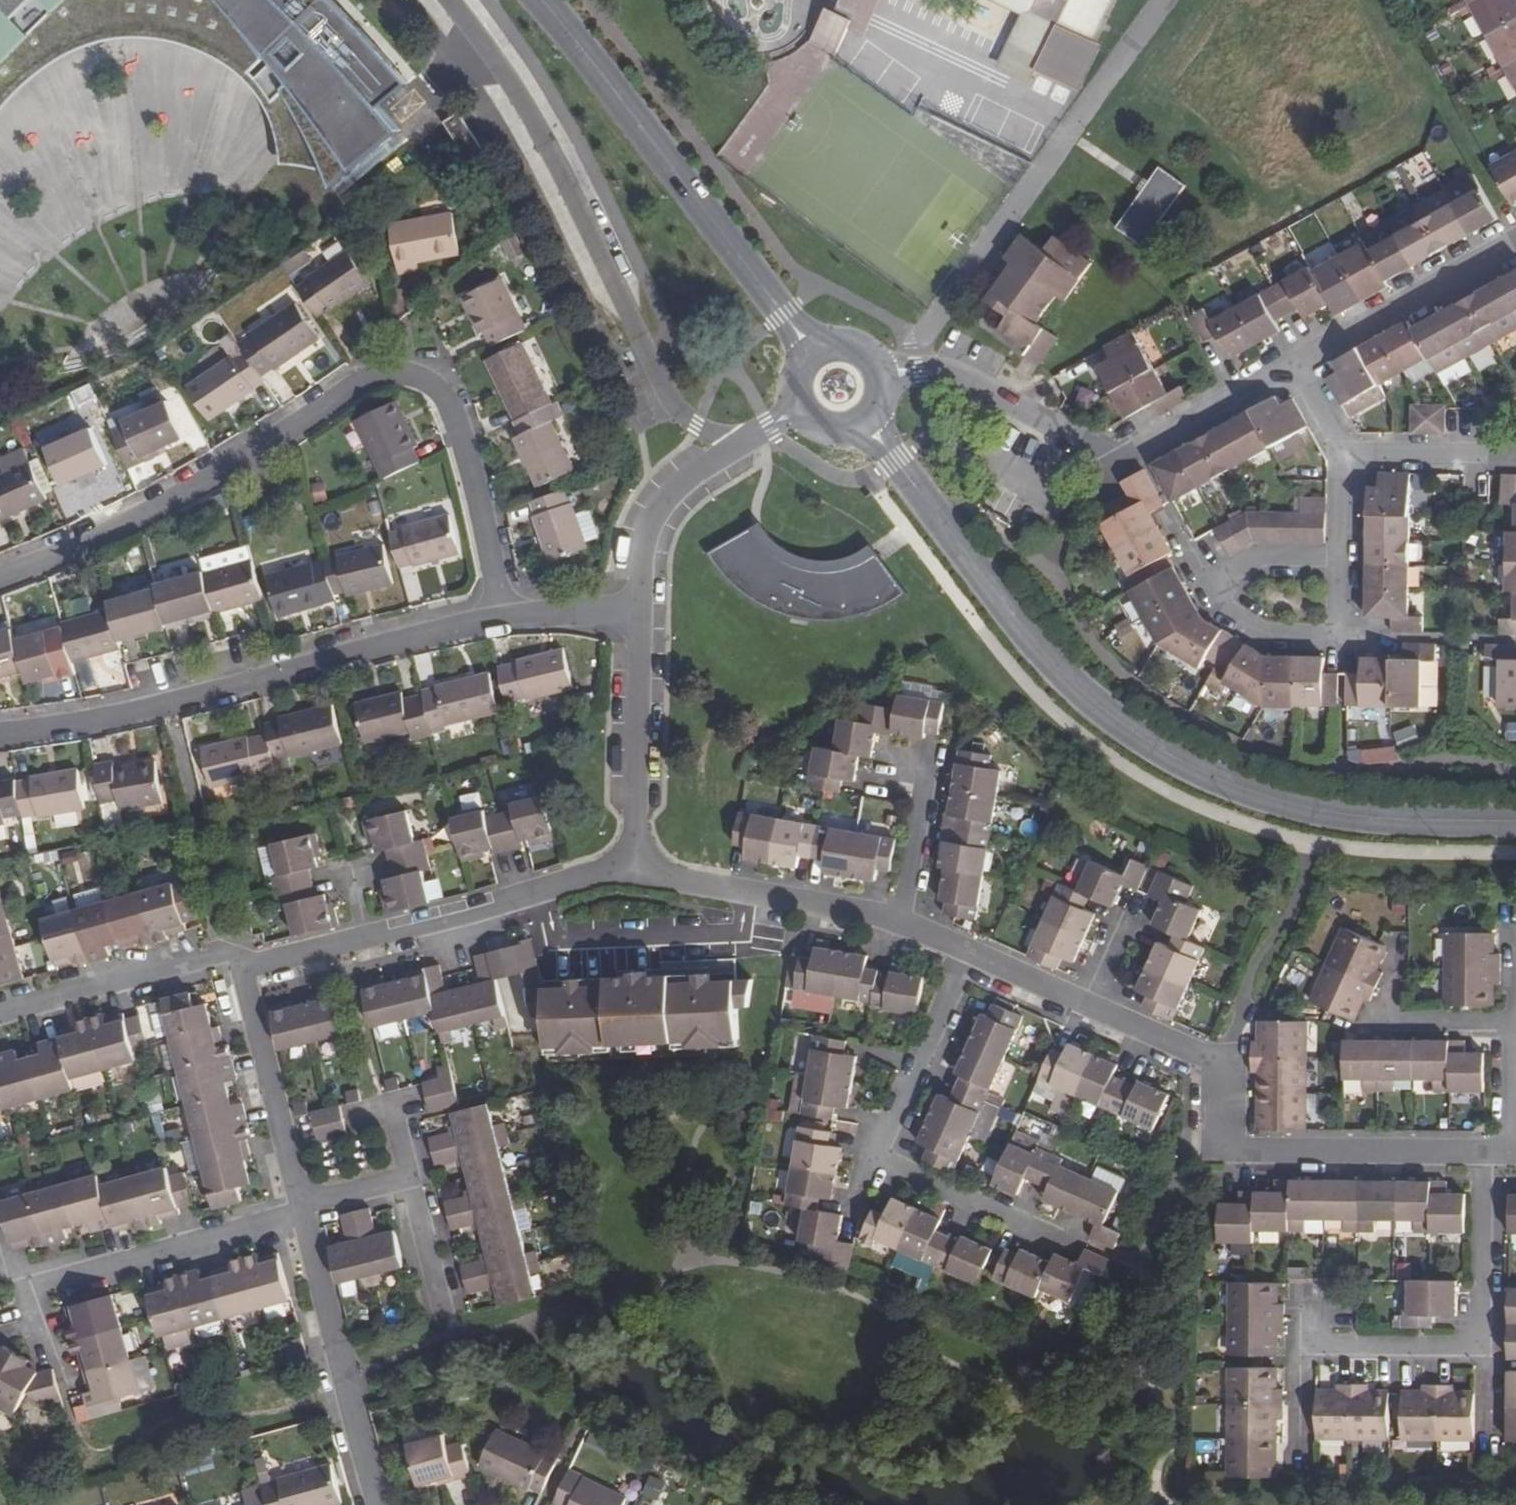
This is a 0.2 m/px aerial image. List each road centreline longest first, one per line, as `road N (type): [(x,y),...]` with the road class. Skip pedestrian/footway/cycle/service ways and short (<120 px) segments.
road 1 (tertiary): [(1515,823),(1385,819),(1295,807),(1203,775),(1138,736),(1025,635),(867,423)]
road 2 (residential): [(0,578),(109,537),(387,371),(426,380),(442,394),(469,472)]
road 3 (residential): [(445,0),(505,74),(672,406),(740,444)]
road 4 (residential): [(503,619),(148,712),(0,736)]
road 5 (residential): [(1089,1005),(1217,1062),(1224,1145),(1482,1153)]
road 6 (residential): [(1298,367),(1139,457),(1093,451),(940,369),(882,372)]
road 7 (tertiary): [(810,353),(542,0)]
road 8 (residential): [(1048,1240),(887,1166),(879,1155),(967,950)]
road 9 (residential): [(242,968),(629,868)]
road 10 (residential): [(302,1214),(53,1284),(32,1313),(40,1340)]
road 11 (residential): [(376,1504),(302,1214)]
road 12 (residential): [(629,868),(898,919)]
road 13 (residential): [(0,1013),(220,953),(242,968)]
road 14 (residential): [(1515,243),(1298,367)]
road 15 (residential): [(629,868),(639,619)]
road 16 (residential): [(300,1205),(242,968)]
road 17 (residential): [(1340,560),(1338,639),(1265,639),(1218,607),(1214,589)]
road 18 (residential): [(639,619),(641,558),(657,515),(680,487),(740,444)]
road 19 (residential): [(1482,1336),(1457,1349),(1300,1348)]
road 20 (residential): [(1482,1153),(1482,1336)]
road 21 (residential): [(1343,453),(1515,456)]
road 22 (residential): [(924,769),(898,919)]
road 23 (residential): [(469,472),(503,619)]
road 24 (residential): [(1214,589),(1256,555),(1340,560)]
road 25 (residential): [(639,619),(503,619)]
road 26 (residential): [(967,950),(1089,1005)]
road 27 (residential): [(1391,1028),(1515,1028)]

